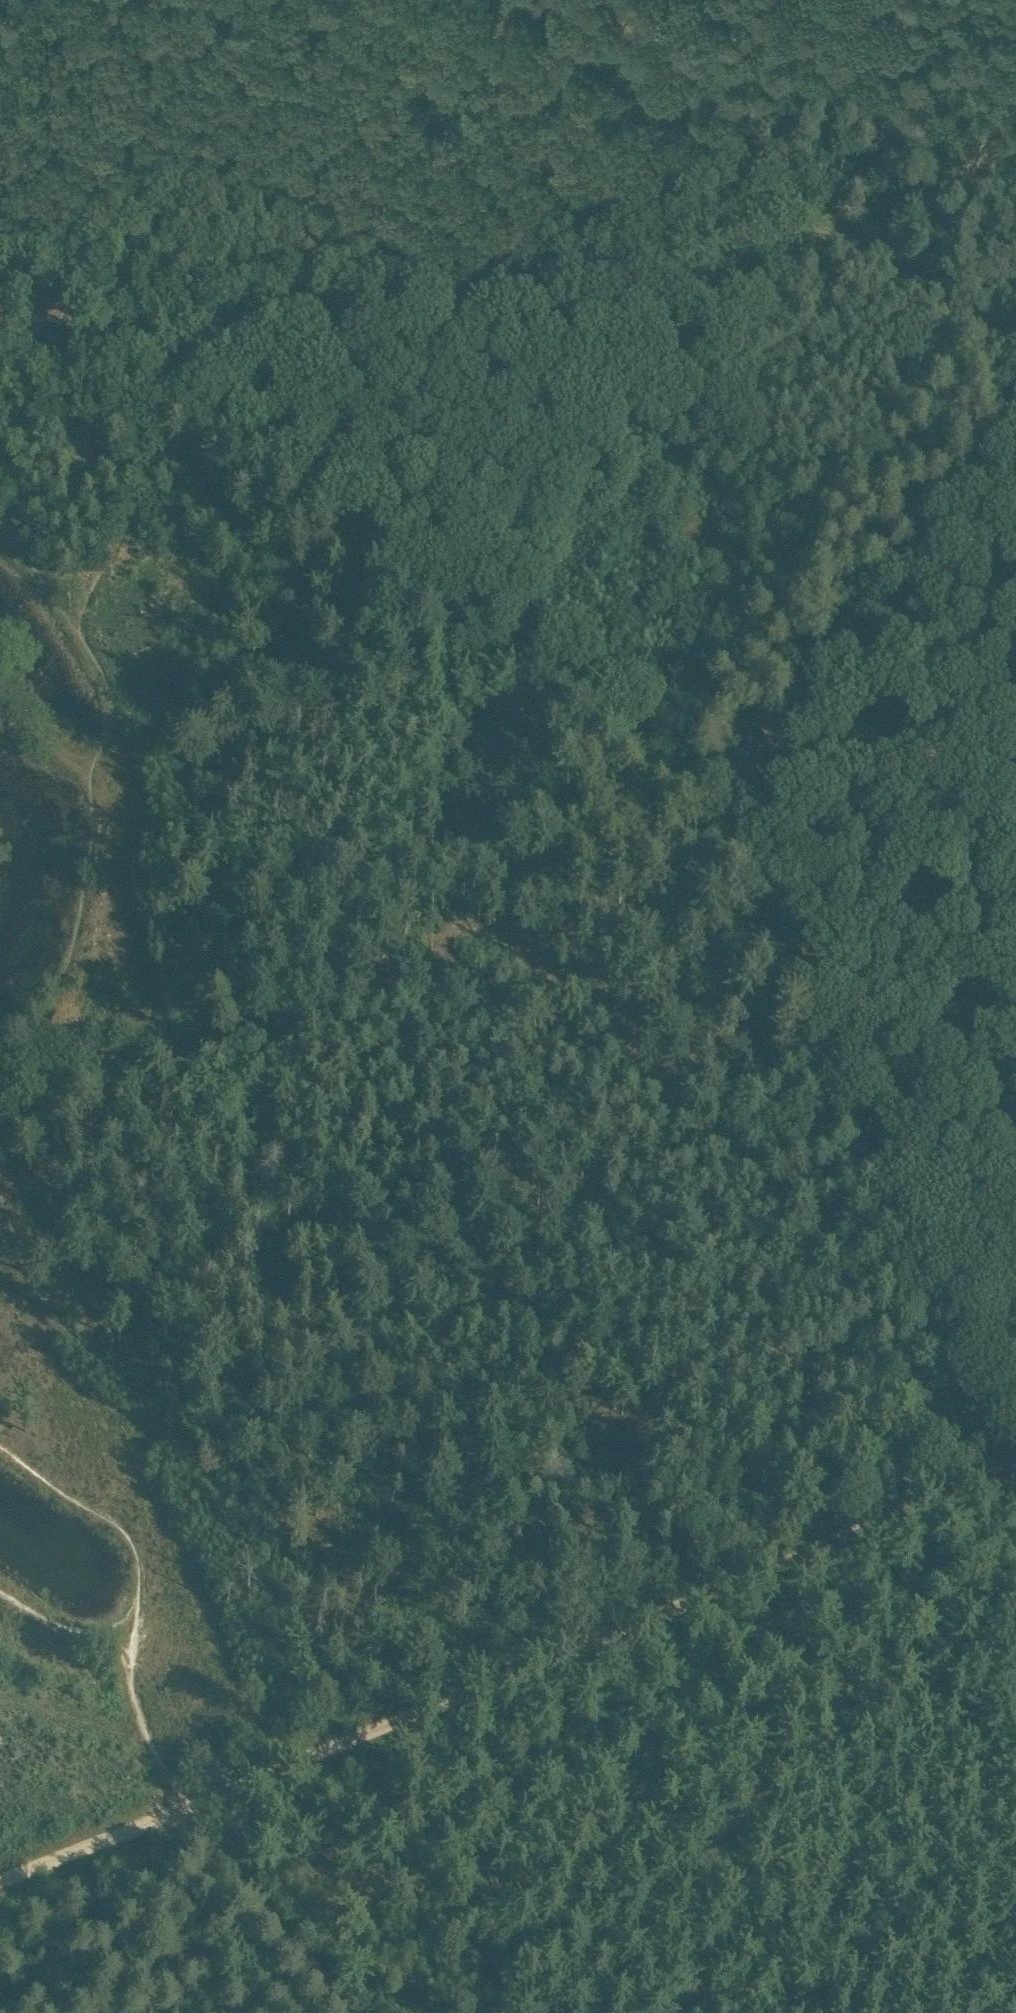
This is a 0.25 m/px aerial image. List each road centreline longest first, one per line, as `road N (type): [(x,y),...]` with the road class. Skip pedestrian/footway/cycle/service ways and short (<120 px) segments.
road 1 (track): [(1007,1472),(728,842),(649,765),(198,415)]
road 2 (track): [(1007,1472),(175,1808)]
road 3 (track): [(813,198),(627,267),(442,309),(133,350)]
road 4 (track): [(525,0),(813,198)]
road 5 (track): [(175,1808),(347,2012)]
road 6 (track): [(813,198),(1015,43)]
road 7 (track): [(1015,345),(813,198)]
road 8 (track): [(175,1808),(0,1878)]
road 9 (track): [(133,350),(0,229)]
road 10 (track): [(0,349),(133,350)]
road 11 (track): [(126,1733),(70,1708),(0,1695)]

